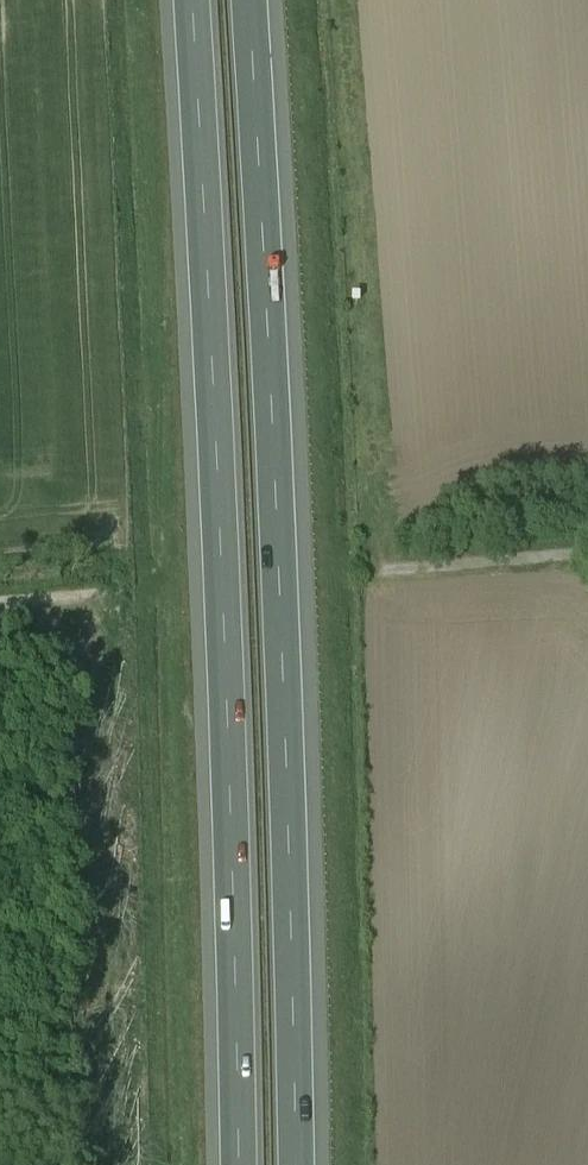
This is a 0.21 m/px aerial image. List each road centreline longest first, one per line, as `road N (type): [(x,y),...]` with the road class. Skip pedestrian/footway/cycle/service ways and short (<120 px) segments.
road 1 (motorway): [(297,1164),(289,804),(250,0)]
road 2 (motorway): [(192,0),(231,811),(239,1164)]
road 3 (unclassified): [(587,556),(372,575)]

